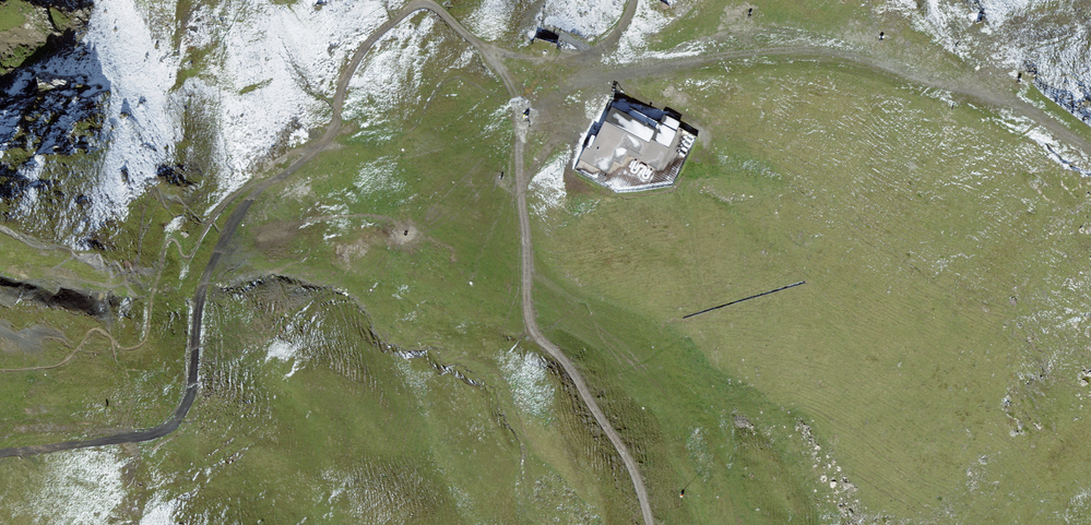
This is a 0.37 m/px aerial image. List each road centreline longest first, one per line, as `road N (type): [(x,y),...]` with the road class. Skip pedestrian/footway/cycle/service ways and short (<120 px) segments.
road 1 (track): [(520,185),(609,75),(745,30),(785,32),(1017,102),(1090,146)]
road 2 (track): [(493,58),(519,109),(534,334),(572,372),(634,476),(649,524)]
road 3 (track): [(493,58),(427,5),(411,5),(359,57),(326,139),(265,184),(228,235)]
road 4 (track): [(0,453),(164,434),(188,391),(204,289),(228,235)]
road 5 (track): [(632,0),(616,37),(571,58),(540,65),(493,58)]

